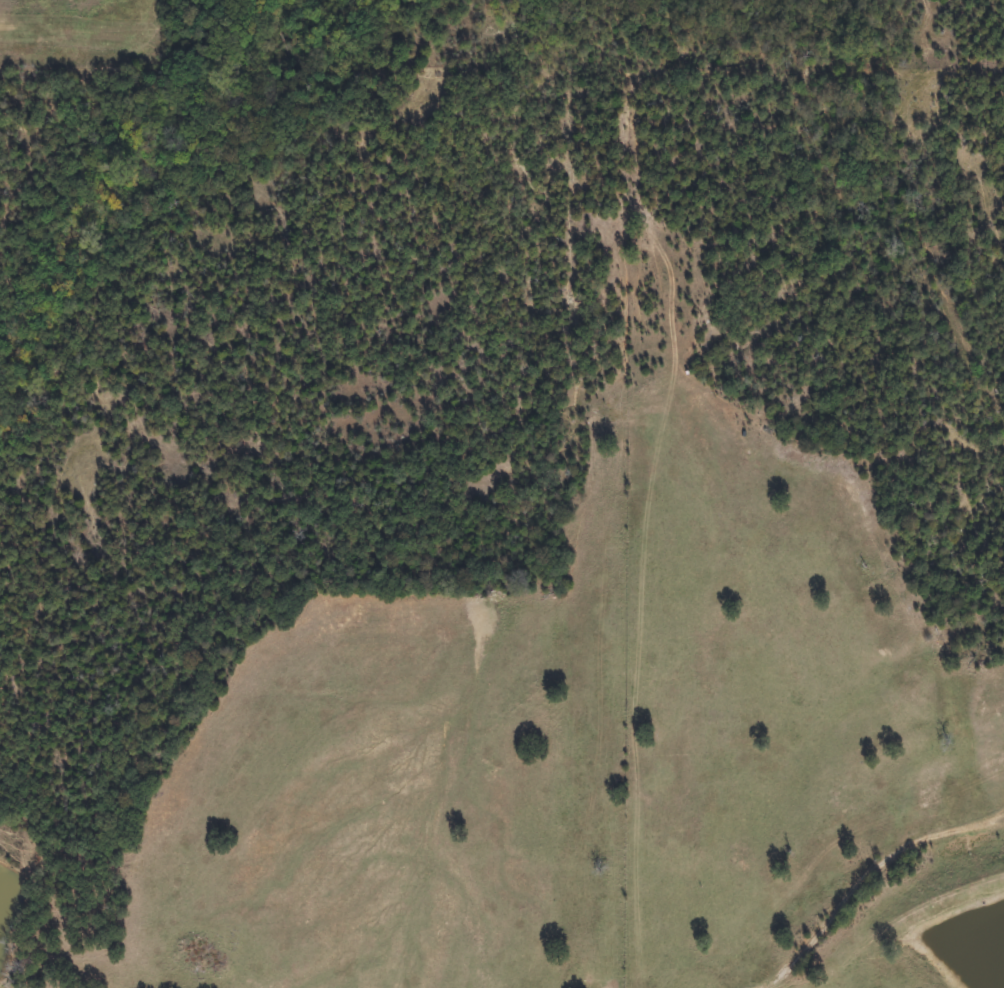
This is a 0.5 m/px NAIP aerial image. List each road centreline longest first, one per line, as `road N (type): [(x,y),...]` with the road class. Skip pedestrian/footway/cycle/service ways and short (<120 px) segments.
road 1 (track): [(1003,811),(875,868),(760,987)]

